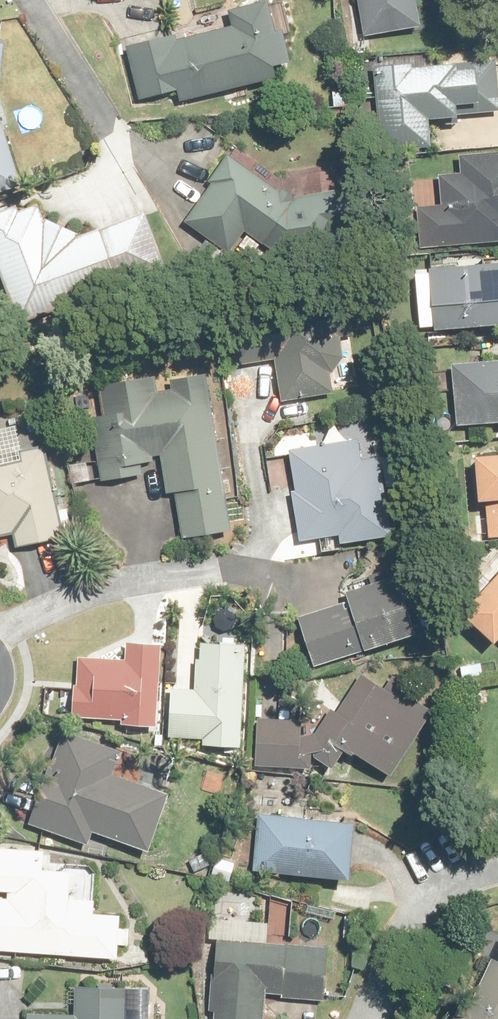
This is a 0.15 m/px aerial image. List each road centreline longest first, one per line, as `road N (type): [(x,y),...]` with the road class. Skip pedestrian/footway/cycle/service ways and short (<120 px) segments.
road 1 (residential): [(371,1018),(388,968),(421,915),(497,873)]

